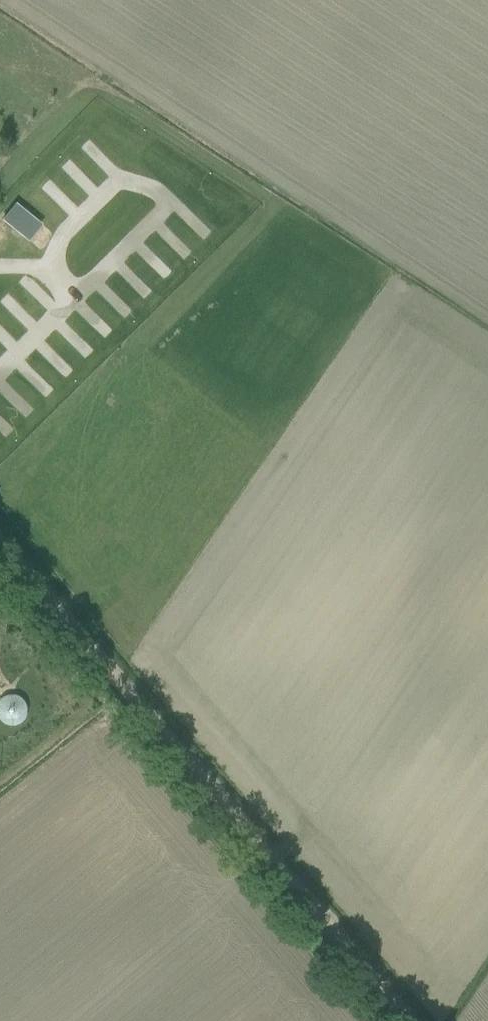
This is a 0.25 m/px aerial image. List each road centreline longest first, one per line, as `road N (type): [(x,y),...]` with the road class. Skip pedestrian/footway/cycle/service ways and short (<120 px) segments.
road 1 (track): [(401,1020),(0,553)]

